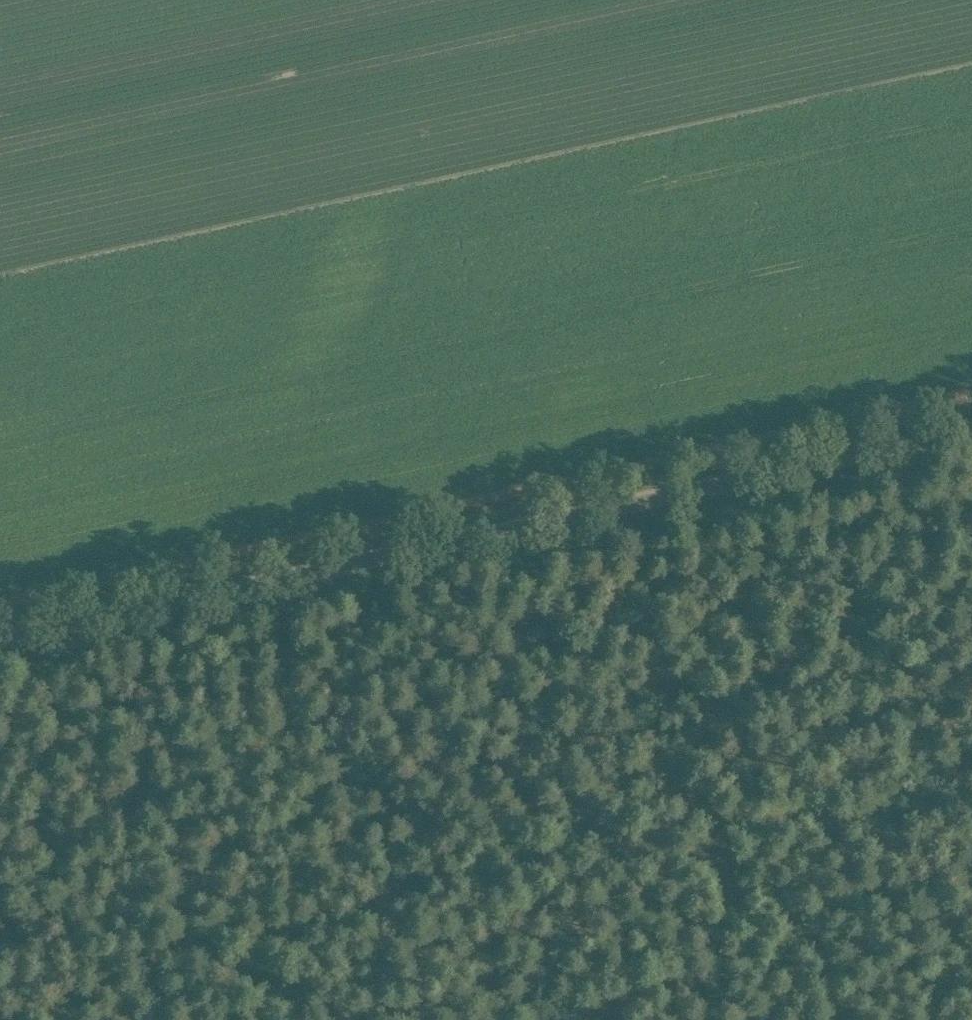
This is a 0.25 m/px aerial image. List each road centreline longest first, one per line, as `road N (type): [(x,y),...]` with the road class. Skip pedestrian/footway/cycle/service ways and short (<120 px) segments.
road 1 (unclassified): [(0,636),(971,420)]

